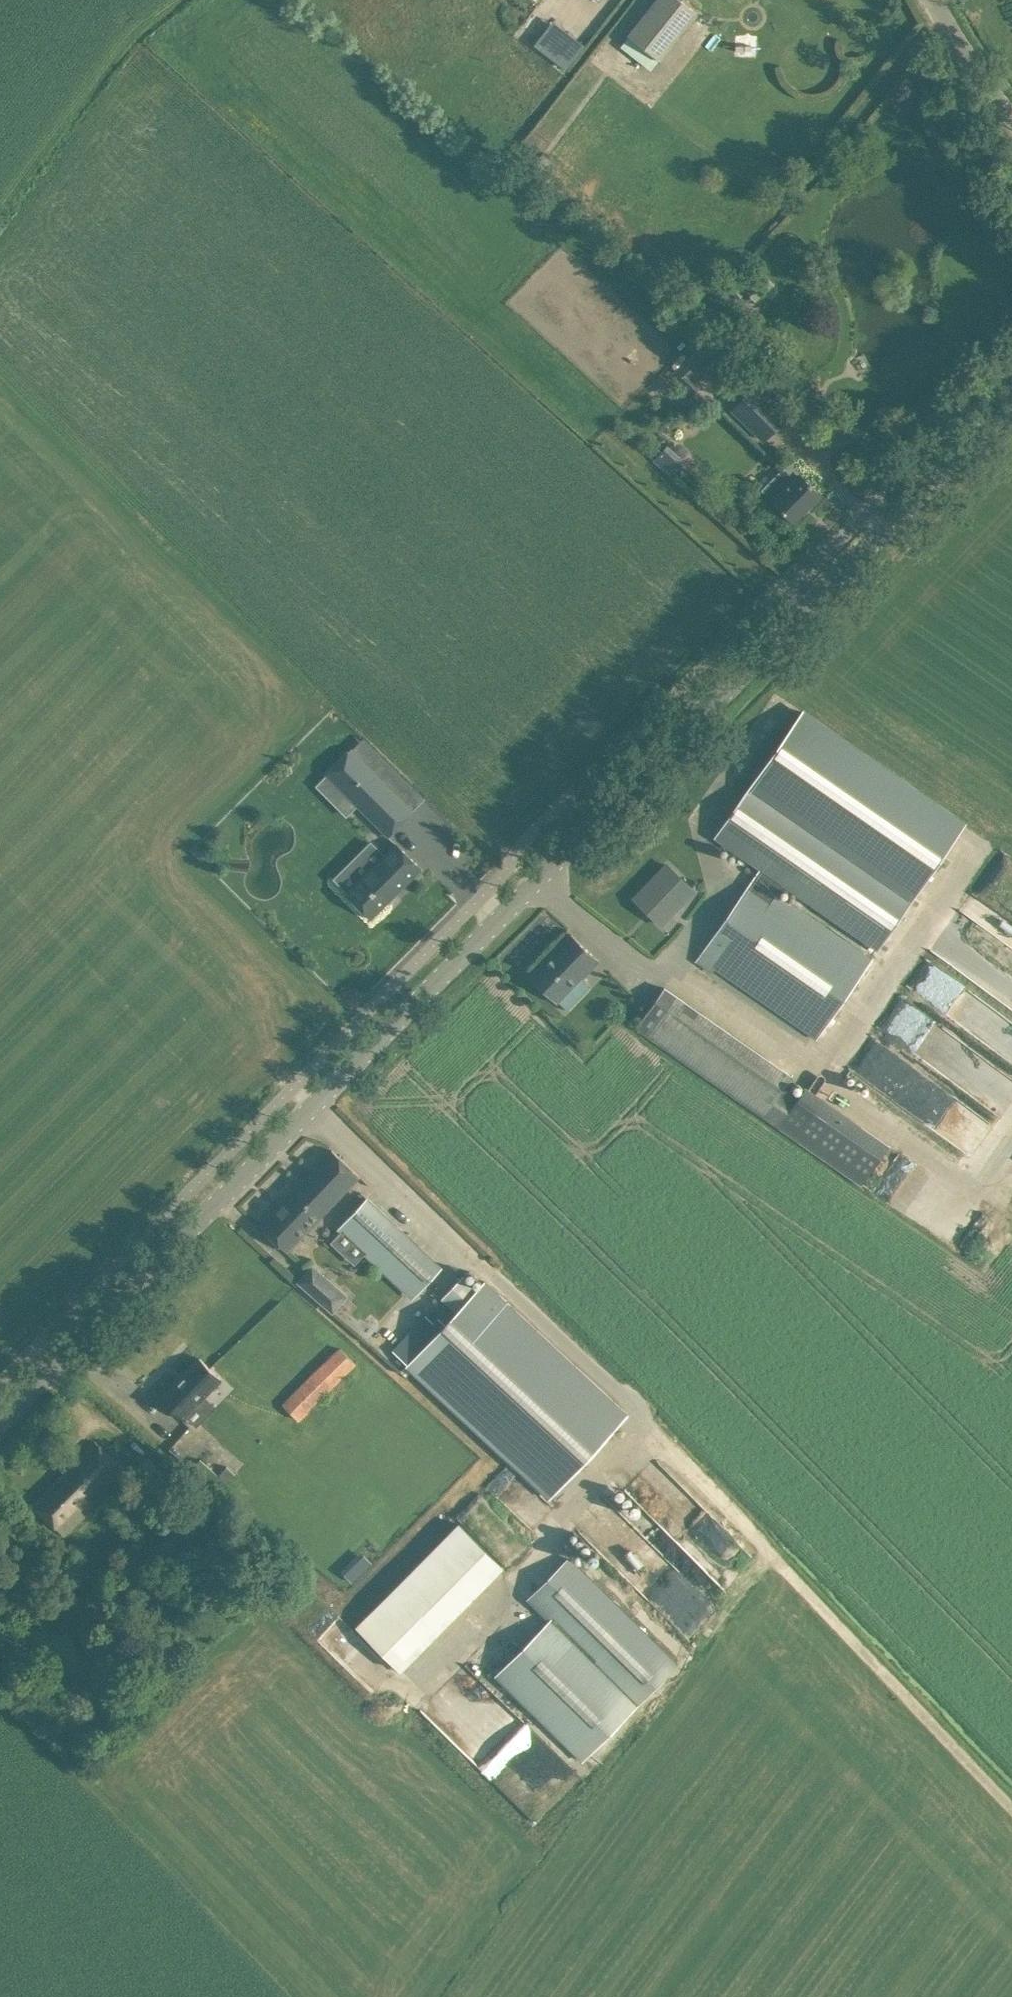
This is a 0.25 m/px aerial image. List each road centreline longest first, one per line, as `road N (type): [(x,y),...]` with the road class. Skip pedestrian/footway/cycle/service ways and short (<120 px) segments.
road 1 (unclassified): [(0,1419),(1011,403)]
road 2 (unclassified): [(1011,123),(969,66),(935,0)]

